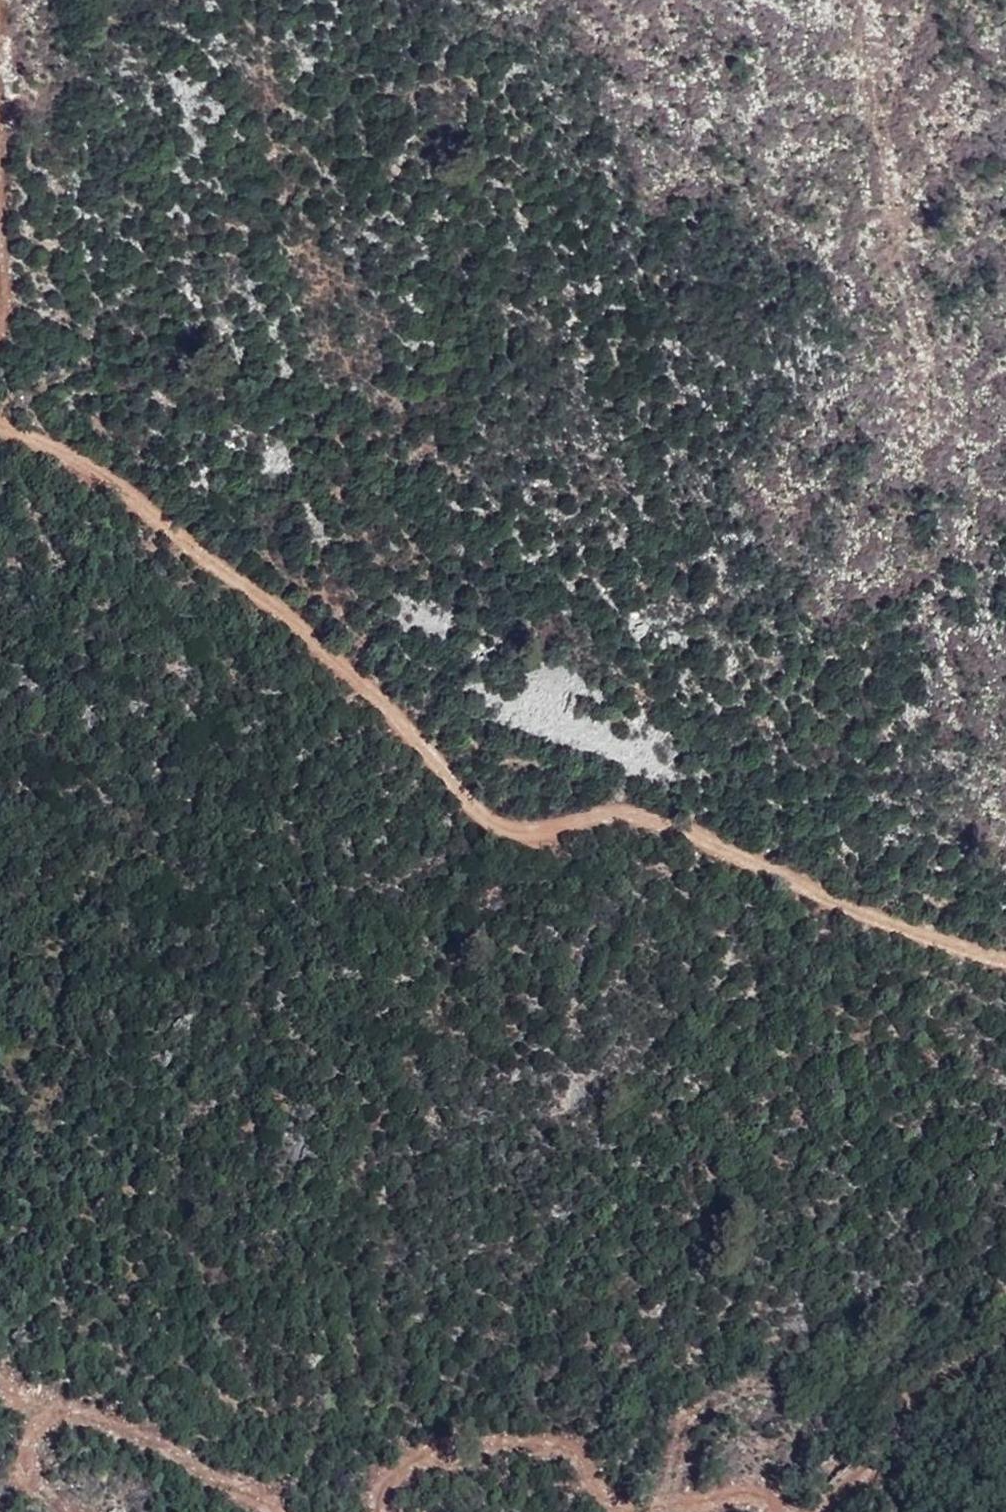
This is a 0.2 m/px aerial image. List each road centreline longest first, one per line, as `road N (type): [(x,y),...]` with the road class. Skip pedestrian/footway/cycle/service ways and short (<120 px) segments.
road 1 (track): [(0,422),(30,427),(165,513),(296,616),(531,835),(640,817),(787,883),(1005,952)]
road 2 (track): [(1005,1336),(991,1341),(875,1465)]

